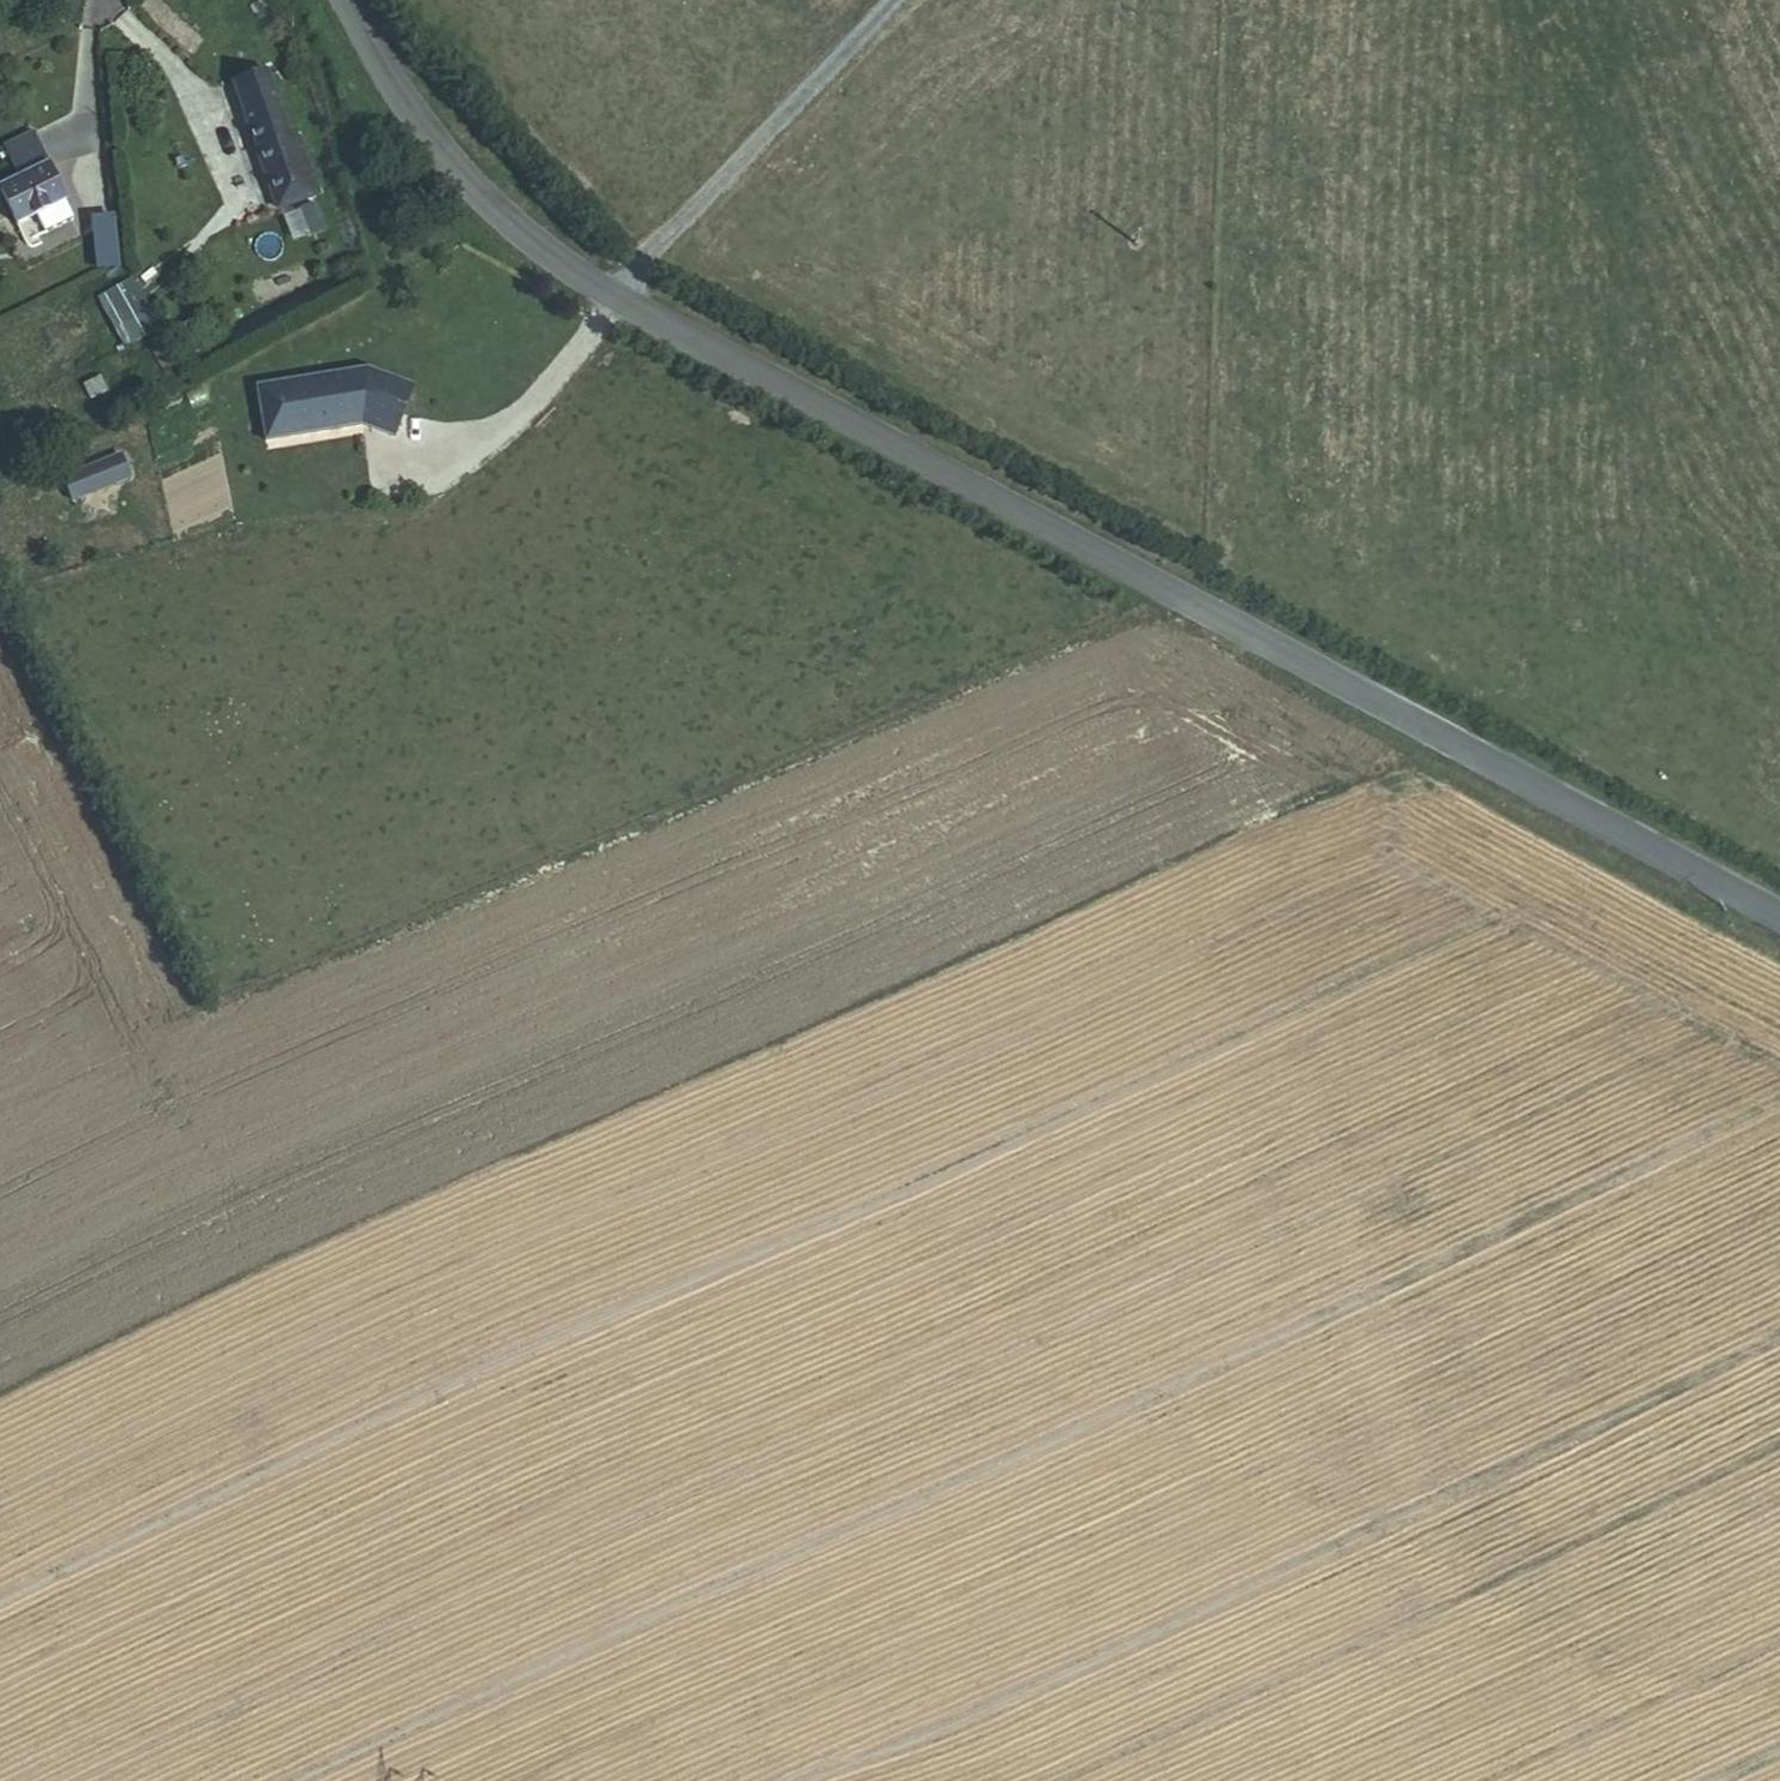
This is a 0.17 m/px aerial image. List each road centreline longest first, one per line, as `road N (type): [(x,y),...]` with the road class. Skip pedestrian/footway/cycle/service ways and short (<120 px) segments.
road 1 (unclassified): [(1779,917),(611,295),(462,181),(350,0)]

